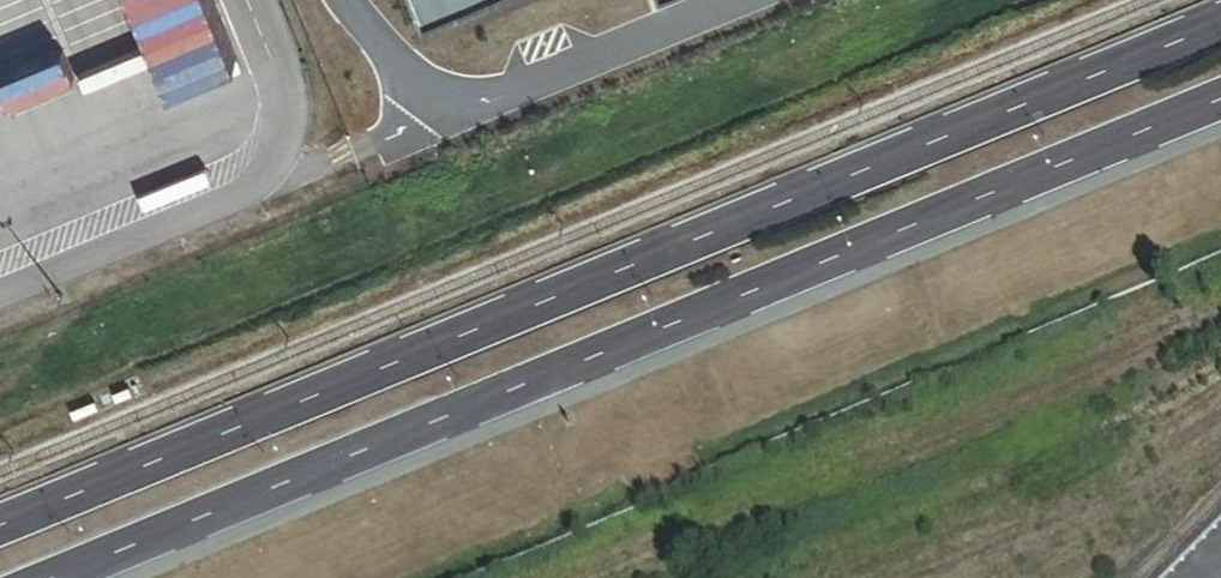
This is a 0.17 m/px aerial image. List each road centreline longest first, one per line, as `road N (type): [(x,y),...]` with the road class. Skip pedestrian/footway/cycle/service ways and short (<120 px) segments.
road 1 (secondary): [(1220,24),(0,526)]
road 2 (secondary): [(73,577),(1220,110)]

